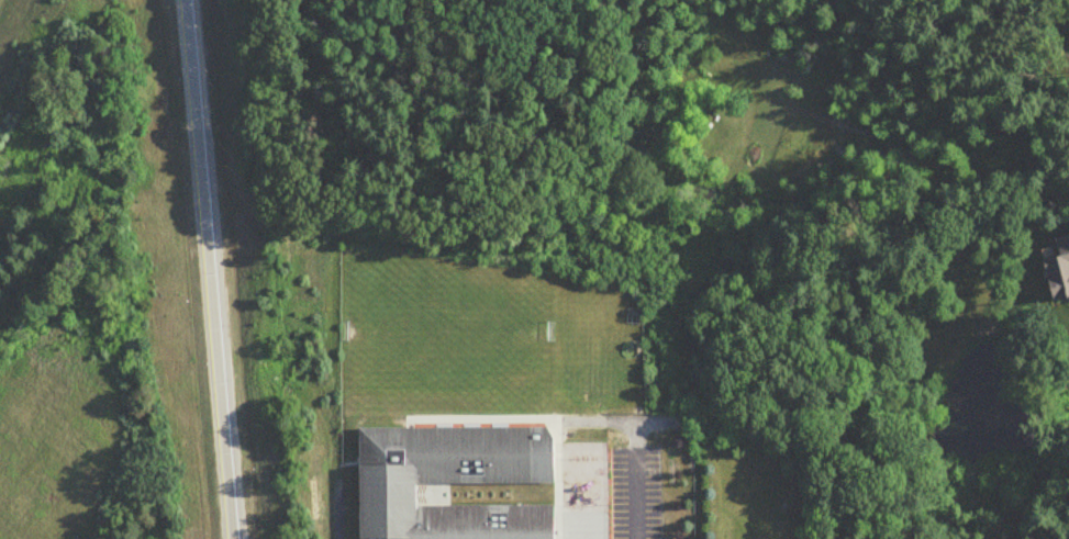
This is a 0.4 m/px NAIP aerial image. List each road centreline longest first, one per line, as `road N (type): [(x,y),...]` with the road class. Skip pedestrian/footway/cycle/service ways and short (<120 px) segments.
road 1 (motorway): [(232,538),(184,0)]

